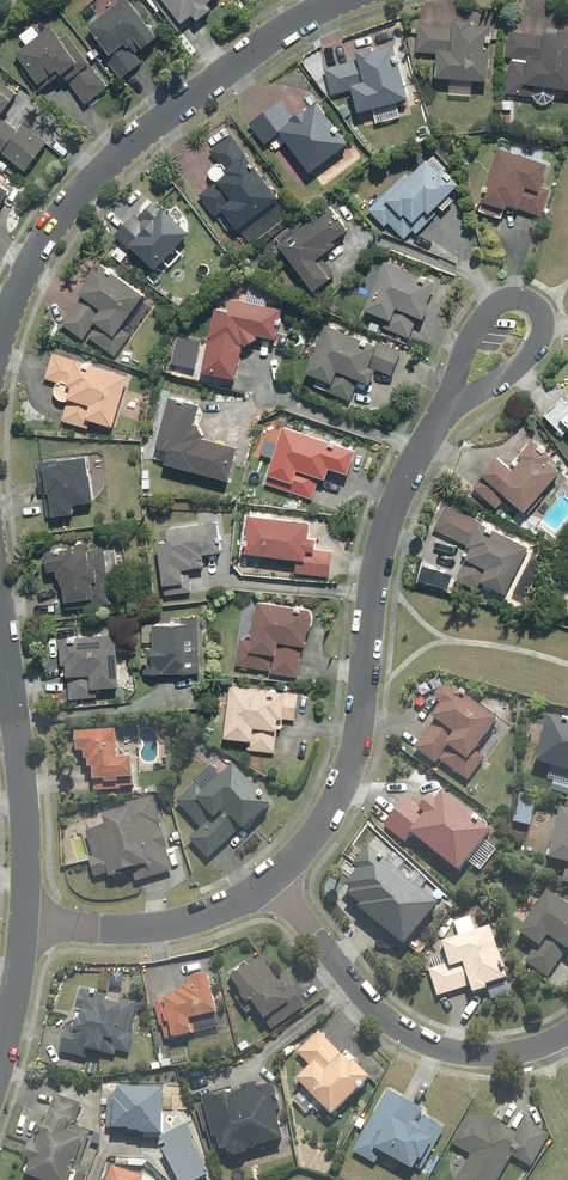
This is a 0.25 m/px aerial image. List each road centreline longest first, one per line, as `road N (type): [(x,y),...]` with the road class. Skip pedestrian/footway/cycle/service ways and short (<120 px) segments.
road 1 (residential): [(449,399),(389,524),(341,799),(265,886)]
road 2 (residential): [(345,0),(292,23),(115,160),(65,213),(19,284),(0,347)]
road 3 (residential): [(567,1034),(488,1057),(411,1037),(374,1009),(265,886)]
road 4 (residential): [(265,886),(177,923),(24,925)]
road 5 (residential): [(13,716),(24,925)]
road 6 (residential): [(449,399),(473,330),(497,303),(524,297),(544,313)]
road 7 (residential): [(544,313),(540,335),(518,368),(449,399)]
road 8 (residential): [(24,925),(0,1059)]

